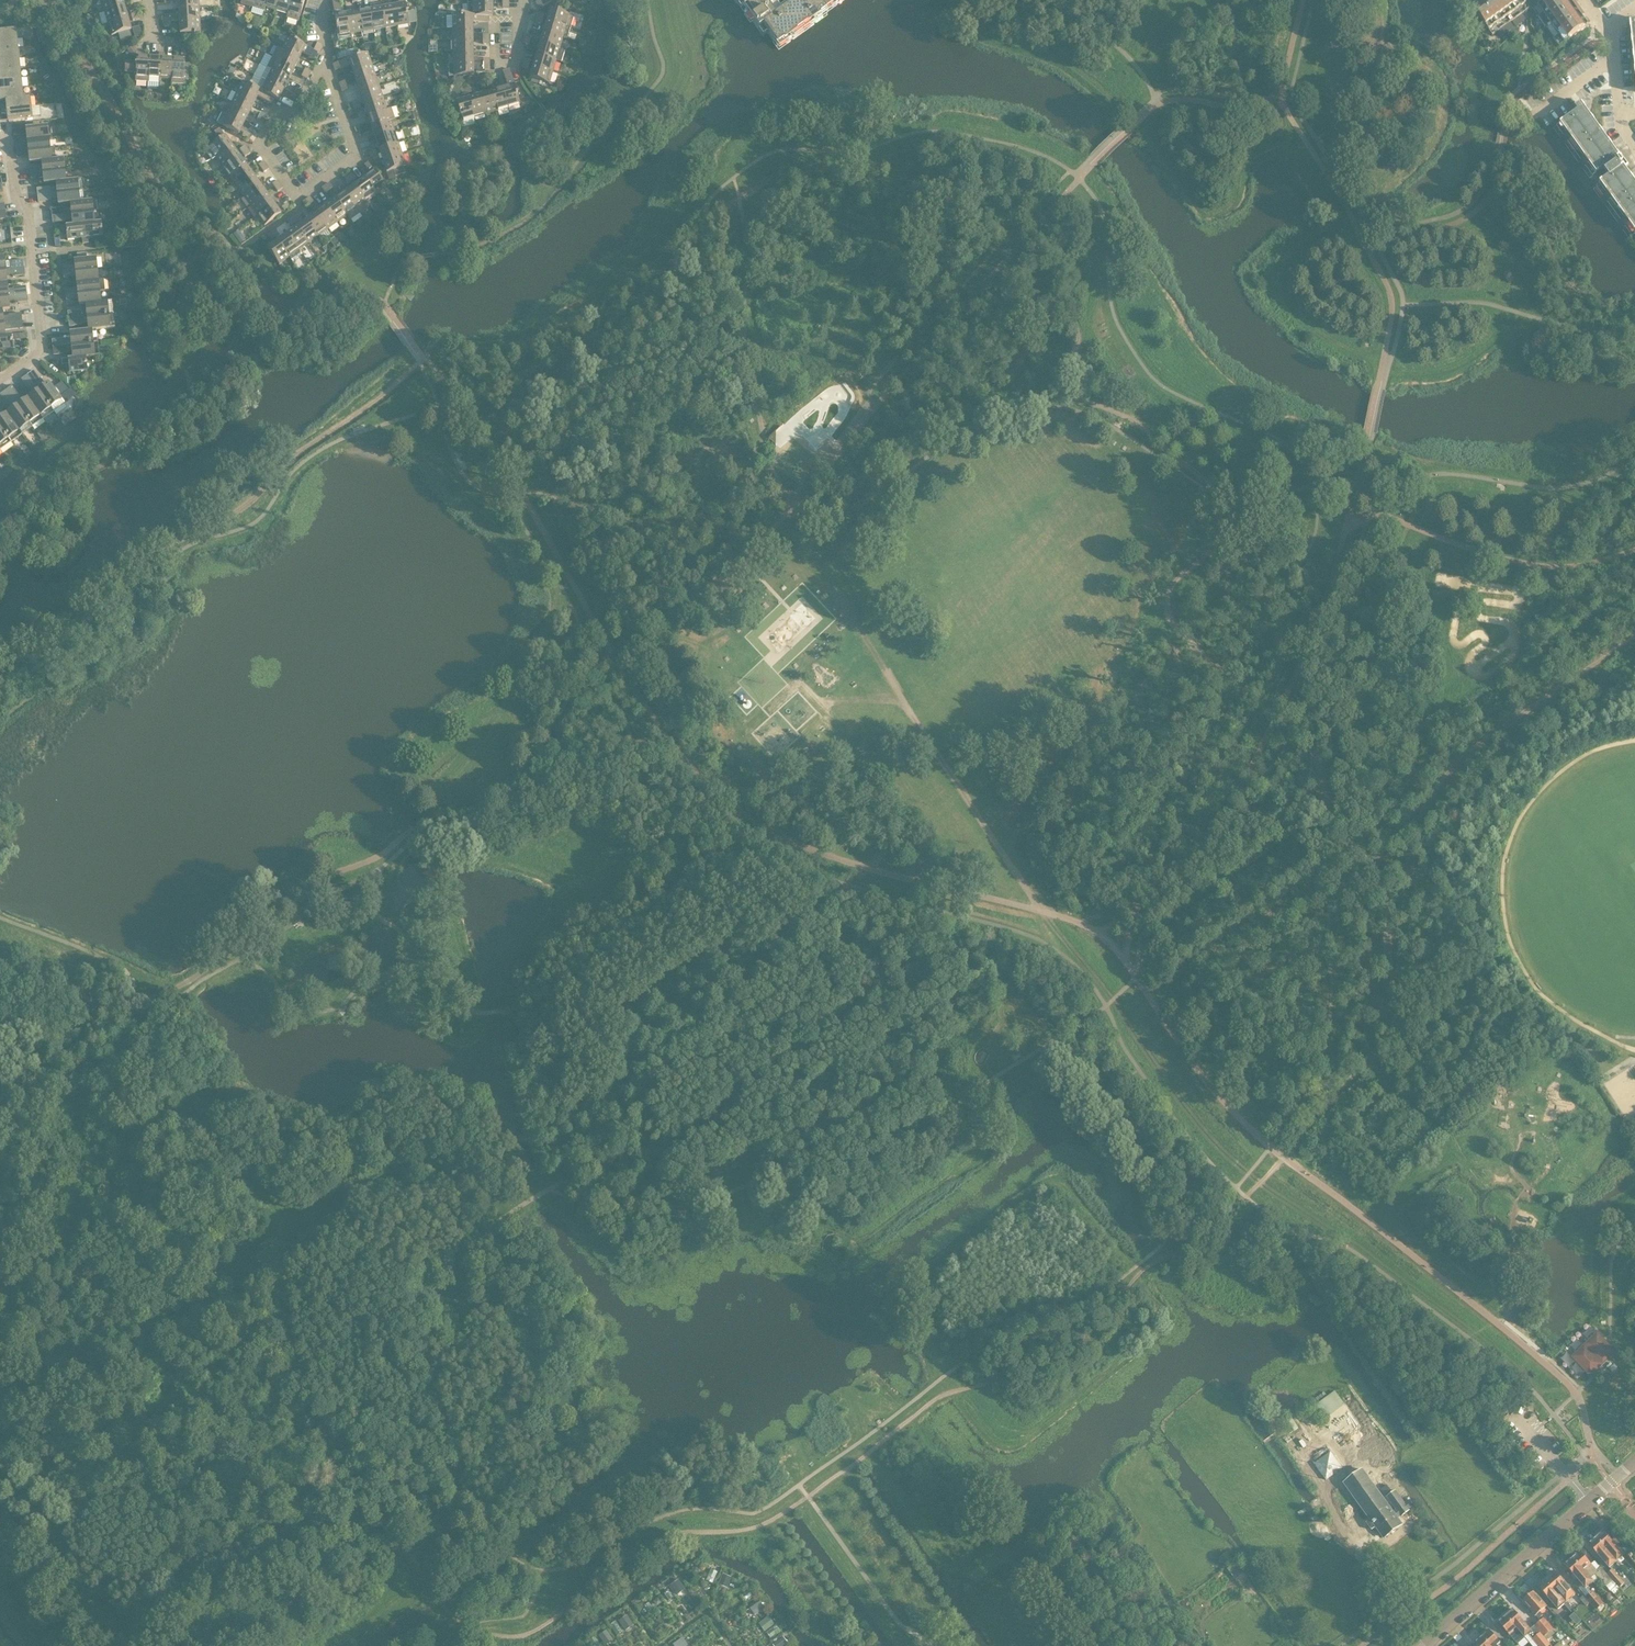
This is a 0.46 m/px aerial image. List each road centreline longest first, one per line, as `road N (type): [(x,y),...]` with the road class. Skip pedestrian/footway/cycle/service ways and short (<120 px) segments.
road 1 (residential): [(324,63),(300,110),(276,111),(257,145),(297,197),(356,156),(333,80)]
road 2 (residential): [(1425,1645),(1634,1462)]
road 3 (residential): [(0,380),(42,343),(30,219),(17,199),(9,138),(0,139)]

